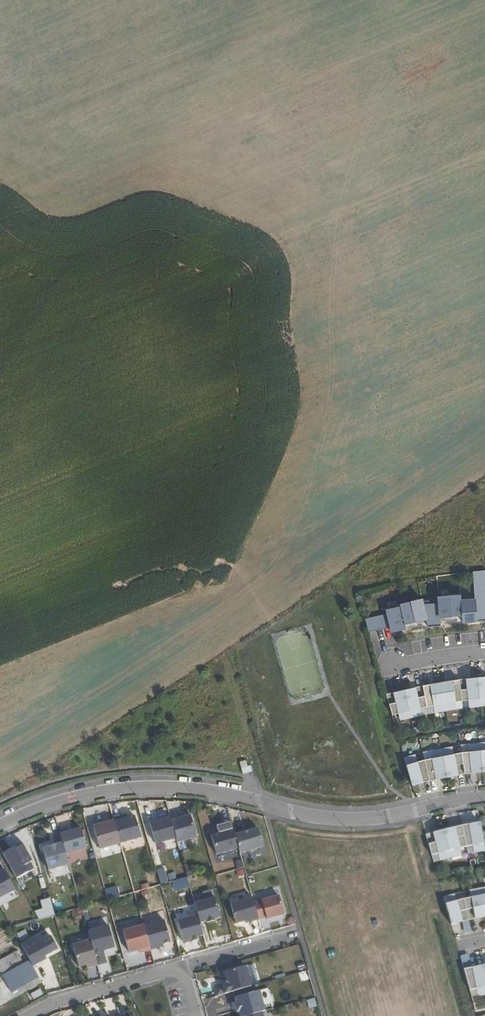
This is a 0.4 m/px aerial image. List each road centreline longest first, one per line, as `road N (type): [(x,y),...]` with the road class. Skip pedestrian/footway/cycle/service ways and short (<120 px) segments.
road 1 (residential): [(484,796),(352,818),(215,792),(146,788),(73,798),(0,826)]
road 2 (residential): [(32,1015),(184,968)]

